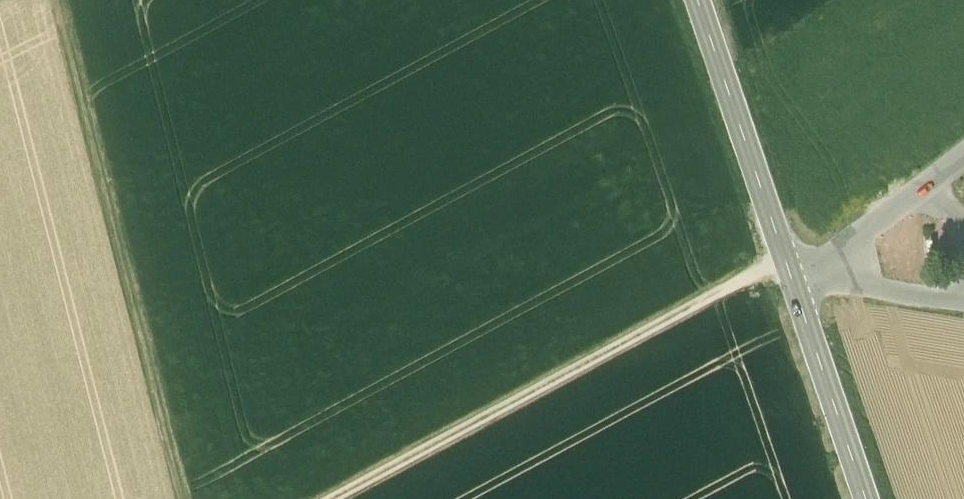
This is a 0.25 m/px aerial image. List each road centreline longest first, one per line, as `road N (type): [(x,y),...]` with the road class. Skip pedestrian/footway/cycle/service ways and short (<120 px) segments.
road 1 (track): [(185,498),(56,0)]
road 2 (track): [(785,259),(336,498)]
road 3 (secondary): [(790,275),(698,0)]
road 4 (secondary): [(867,498),(790,277)]
road 5 (unclassified): [(790,275),(963,158)]
road 6 (unclassified): [(963,302),(790,277)]

